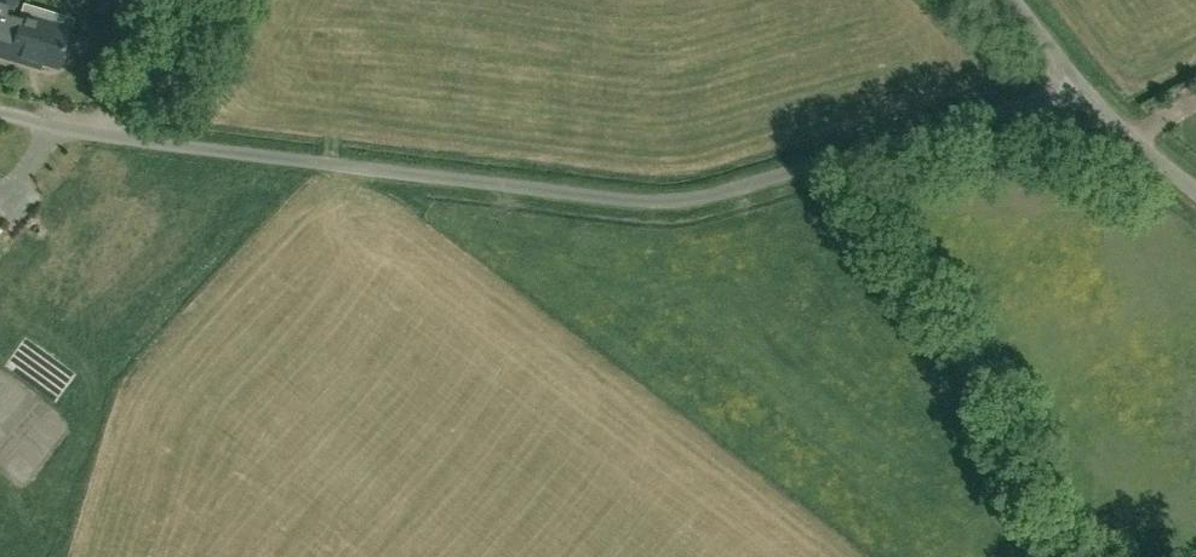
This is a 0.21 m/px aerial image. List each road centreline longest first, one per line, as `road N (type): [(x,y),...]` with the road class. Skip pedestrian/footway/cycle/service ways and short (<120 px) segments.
road 1 (unclassified): [(0,112),(172,145),(656,203),(694,200),(1085,87)]
road 2 (unclassified): [(1195,186),(1085,87)]

